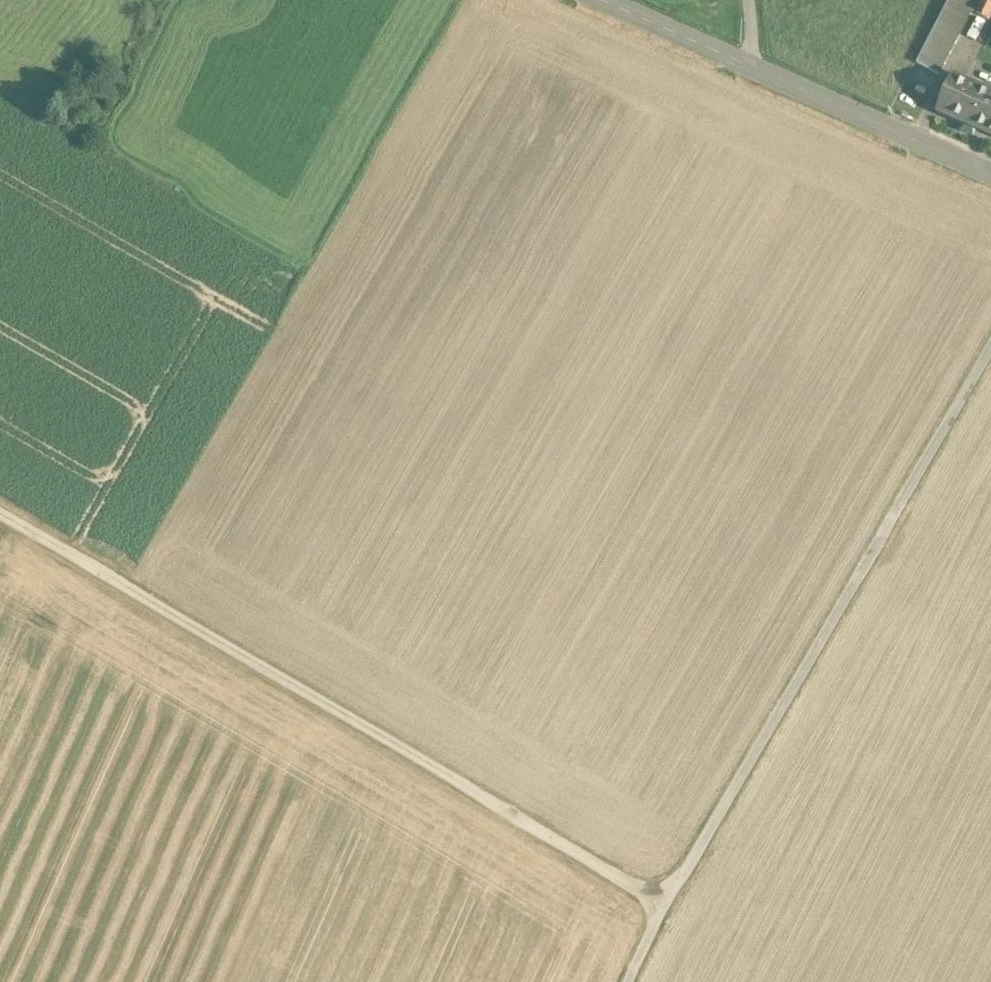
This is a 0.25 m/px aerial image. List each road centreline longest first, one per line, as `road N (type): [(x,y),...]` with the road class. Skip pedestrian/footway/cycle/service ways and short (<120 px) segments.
road 1 (track): [(664,897),(0,517)]
road 2 (track): [(990,346),(664,897),(626,981)]
road 3 (tertiary): [(990,170),(608,0)]

